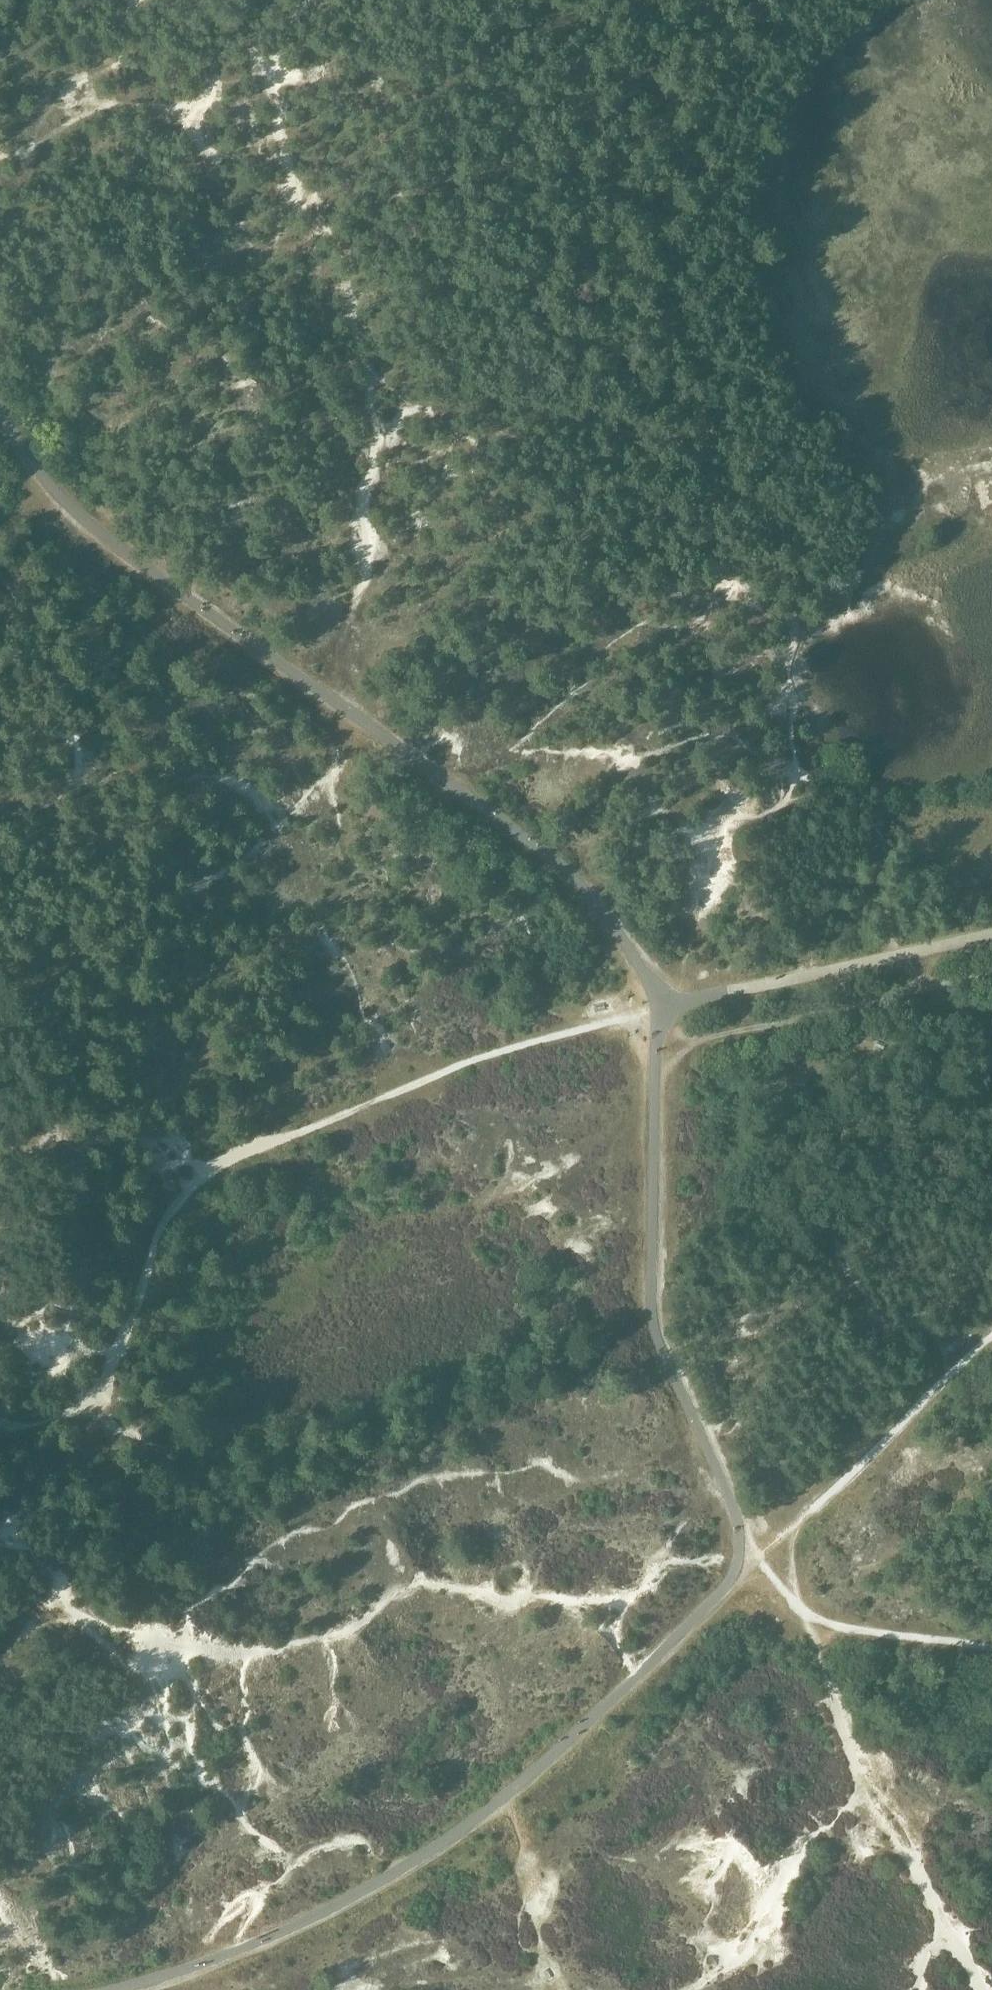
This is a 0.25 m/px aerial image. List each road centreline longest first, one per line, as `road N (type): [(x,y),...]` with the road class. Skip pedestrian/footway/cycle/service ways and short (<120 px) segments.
road 1 (track): [(739,1550),(756,1556),(786,1597),(818,1621),(991,1648)]

